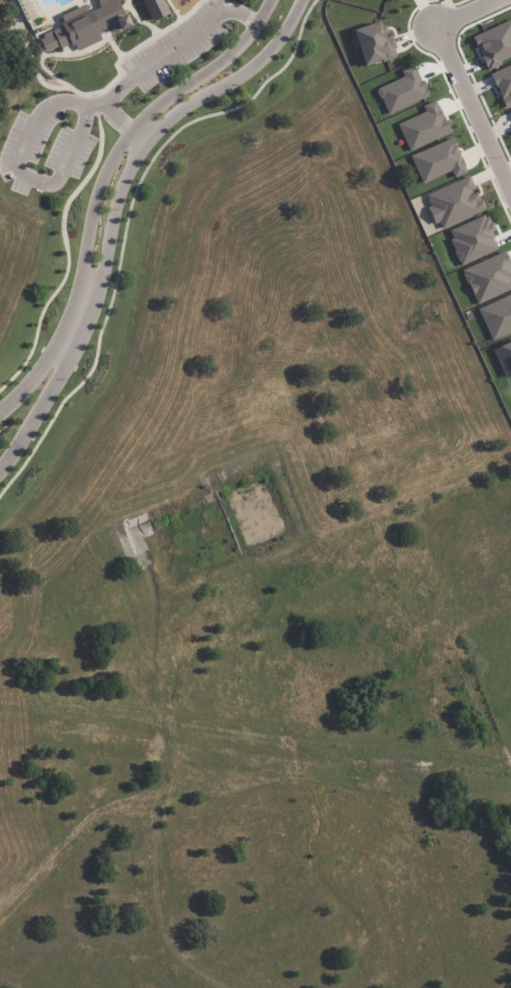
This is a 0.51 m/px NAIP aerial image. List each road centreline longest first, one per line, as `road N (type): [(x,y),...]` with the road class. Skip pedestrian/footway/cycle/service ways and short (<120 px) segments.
road 1 (residential): [(0,463),(78,342),(135,155),(171,117),(276,43),(301,0)]
road 2 (residential): [(268,0),(251,27),(142,115),(112,154),(61,330),(0,404)]
road 3 (residential): [(433,24),(510,198)]

